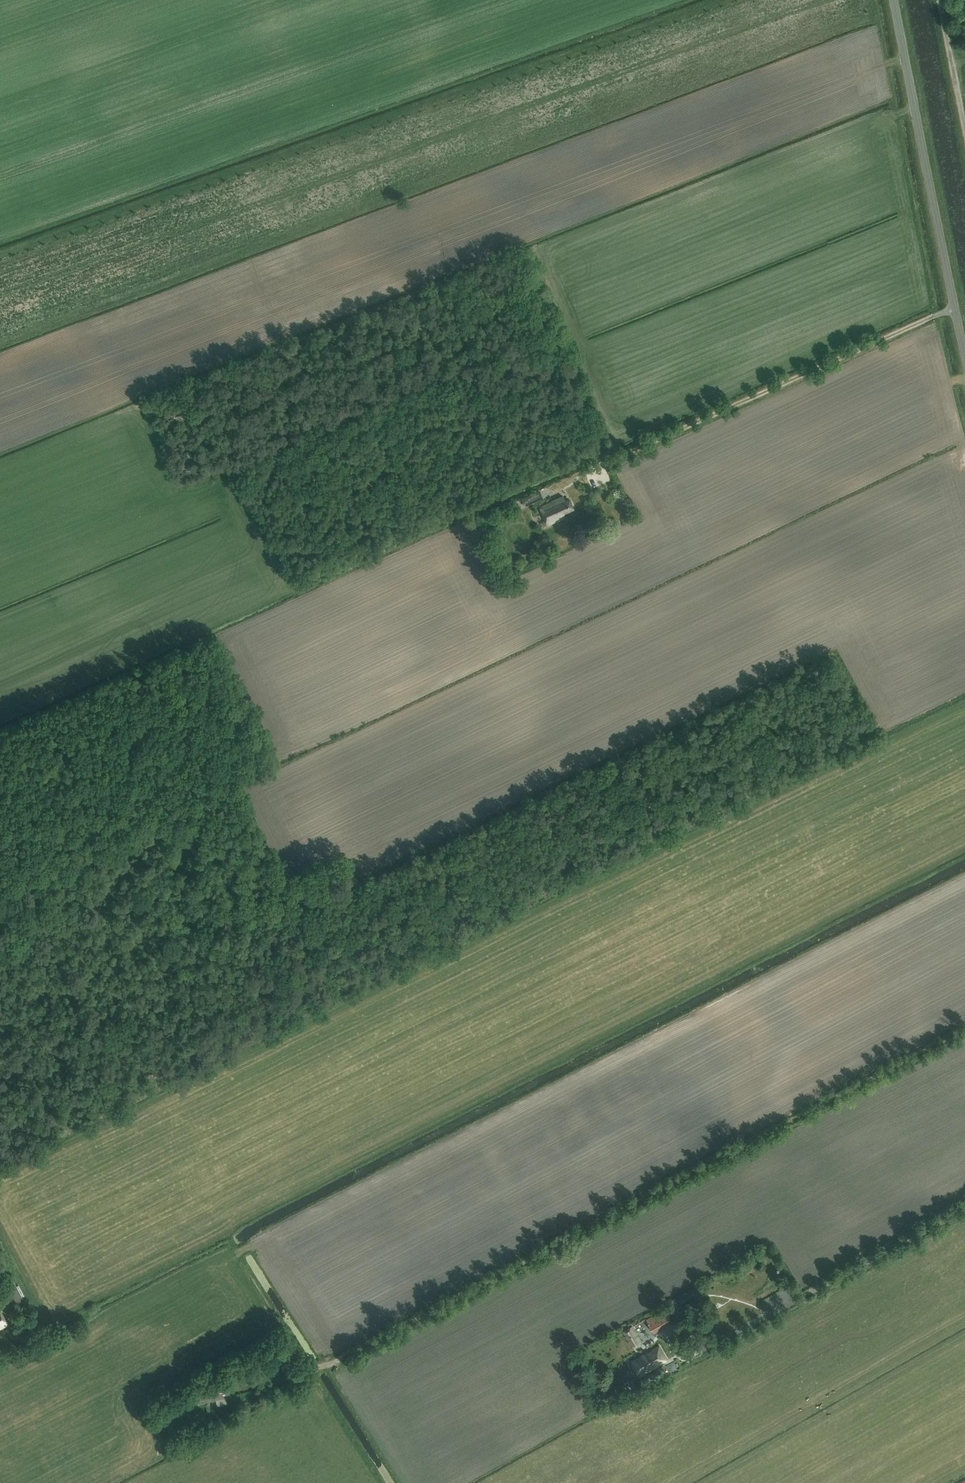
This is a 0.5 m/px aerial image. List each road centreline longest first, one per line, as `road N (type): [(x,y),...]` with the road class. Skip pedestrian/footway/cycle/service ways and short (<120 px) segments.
road 1 (unclassified): [(964,360),(894,0)]

